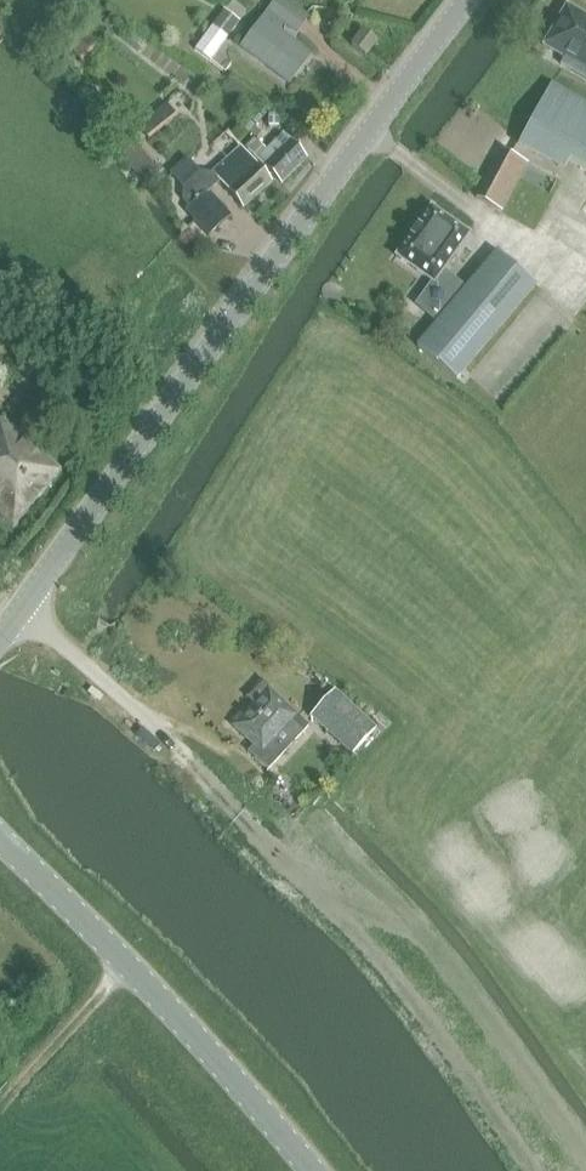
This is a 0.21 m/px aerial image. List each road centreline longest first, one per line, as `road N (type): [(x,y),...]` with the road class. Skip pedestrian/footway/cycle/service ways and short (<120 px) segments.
road 1 (tertiary): [(0,641),(469,0)]
road 2 (tertiary): [(316,1170),(0,830)]

